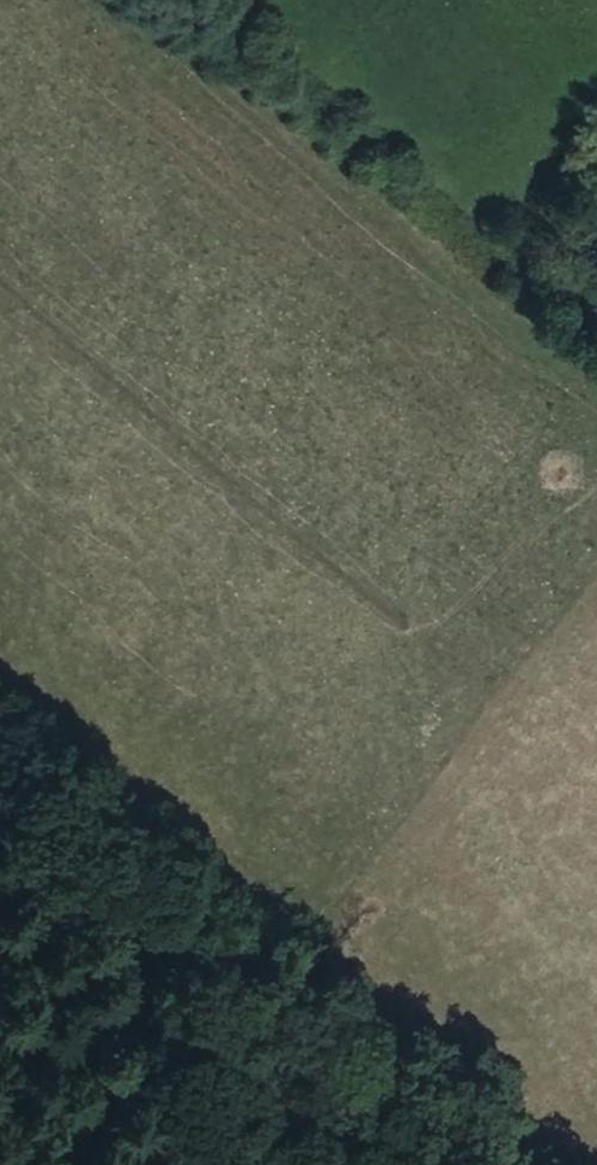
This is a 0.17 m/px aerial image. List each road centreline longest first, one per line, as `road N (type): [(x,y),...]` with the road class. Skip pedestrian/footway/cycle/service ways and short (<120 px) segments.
road 1 (track): [(0,824),(386,1164)]

